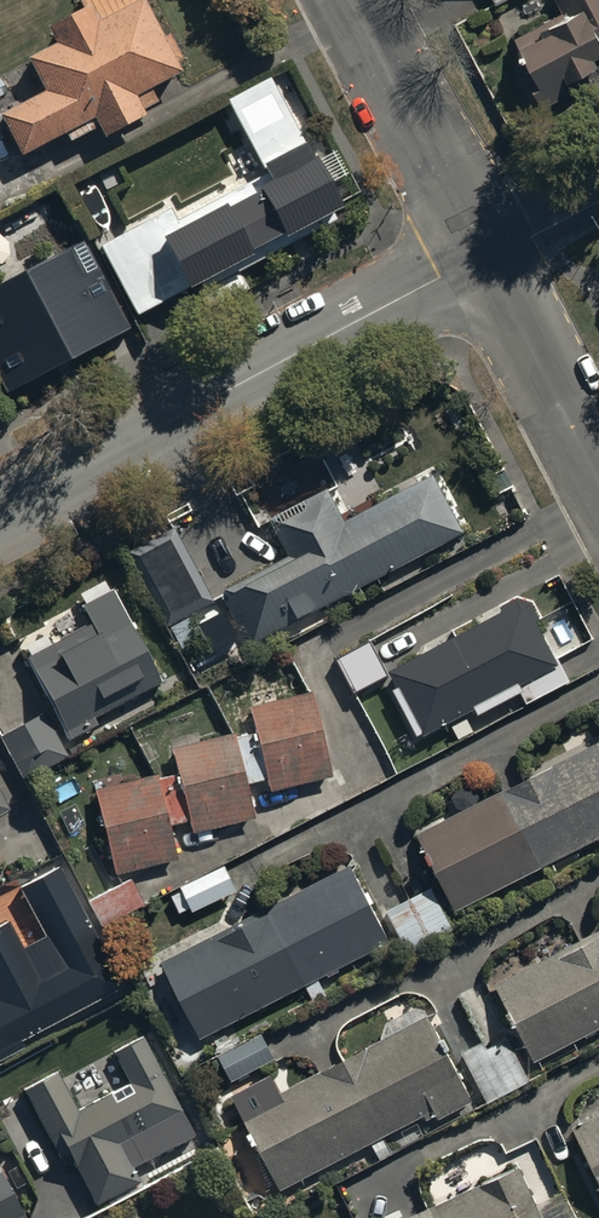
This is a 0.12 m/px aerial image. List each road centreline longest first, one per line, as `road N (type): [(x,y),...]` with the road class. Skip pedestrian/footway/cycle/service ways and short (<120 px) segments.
road 1 (residential): [(0,513),(488,258)]
road 2 (residential): [(354,0),(488,258)]
road 3 (residential): [(488,258),(598,469)]
road 4 (residential): [(488,258),(598,201)]

